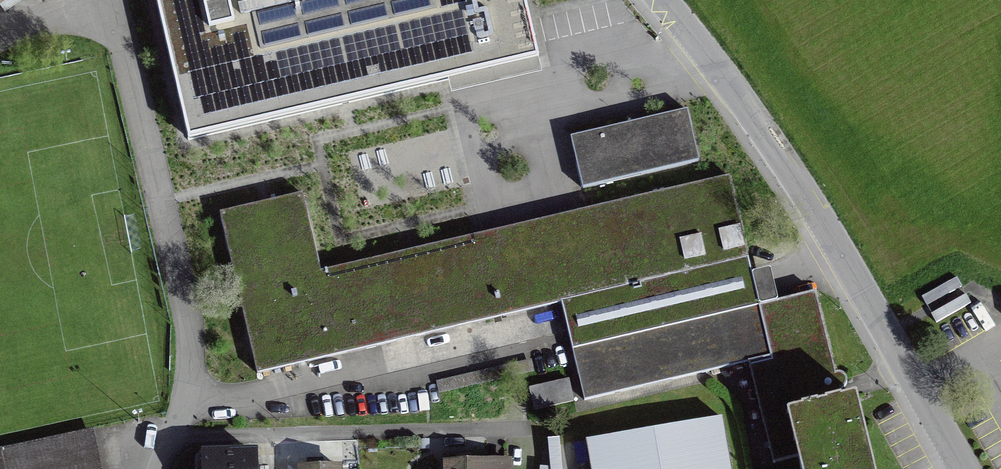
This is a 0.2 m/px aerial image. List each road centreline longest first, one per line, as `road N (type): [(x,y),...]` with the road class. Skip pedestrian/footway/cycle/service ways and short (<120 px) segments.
road 1 (unclassified): [(661,0),(793,176),(959,468)]
road 2 (residential): [(158,468),(189,375),(191,338),(115,0)]

